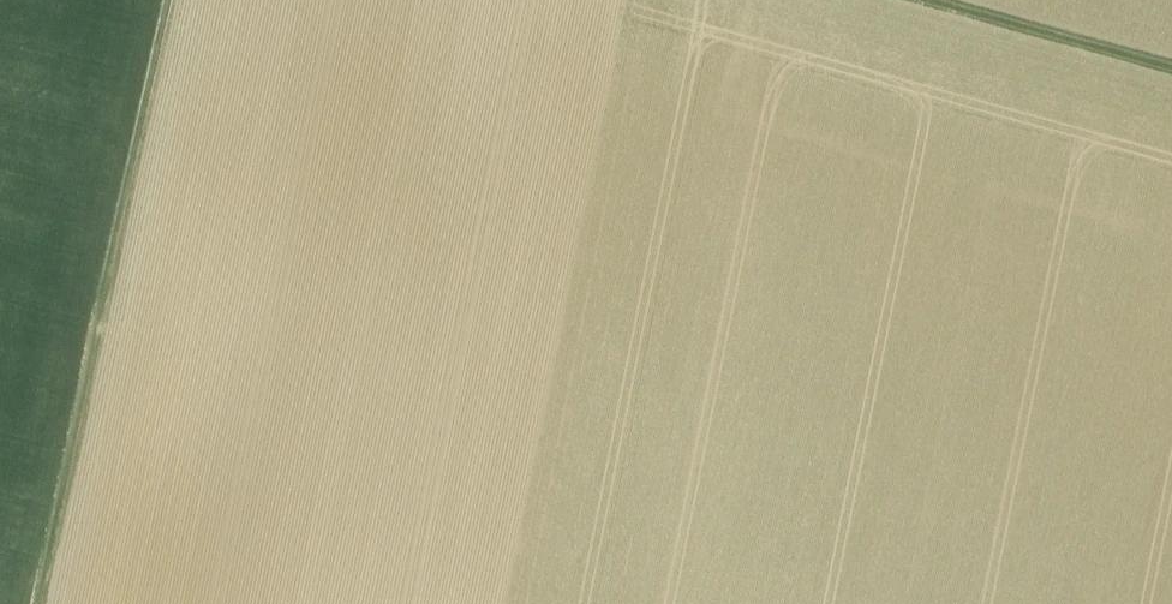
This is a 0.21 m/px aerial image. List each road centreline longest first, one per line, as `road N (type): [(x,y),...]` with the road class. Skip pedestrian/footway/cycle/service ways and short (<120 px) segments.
road 1 (track): [(174,0),(45,603)]
road 2 (track): [(1171,66),(928,0)]

